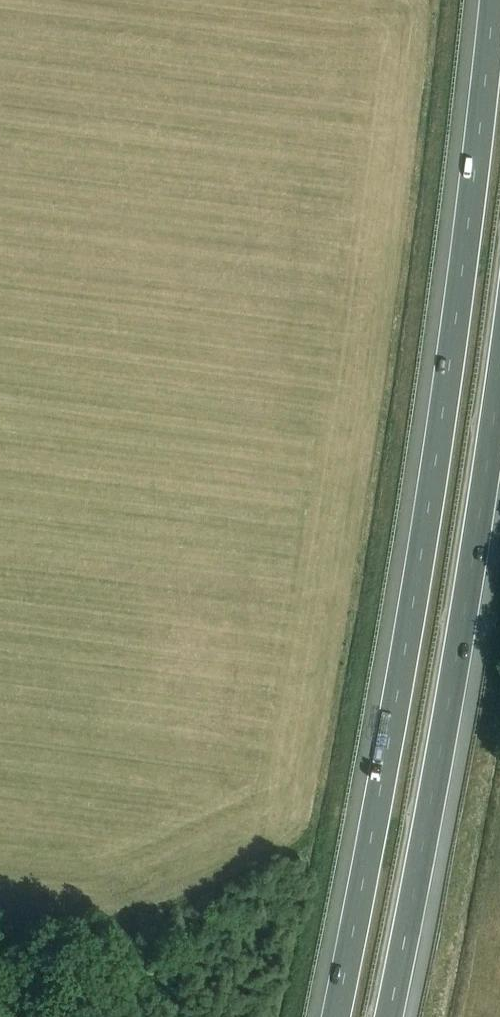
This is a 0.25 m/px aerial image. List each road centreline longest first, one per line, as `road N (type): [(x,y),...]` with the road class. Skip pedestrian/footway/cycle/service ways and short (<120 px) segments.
road 1 (motorway): [(488,0),(468,204),(400,654),(328,1016)]
road 2 (motorway): [(392,1016),(460,660),(499,385)]

